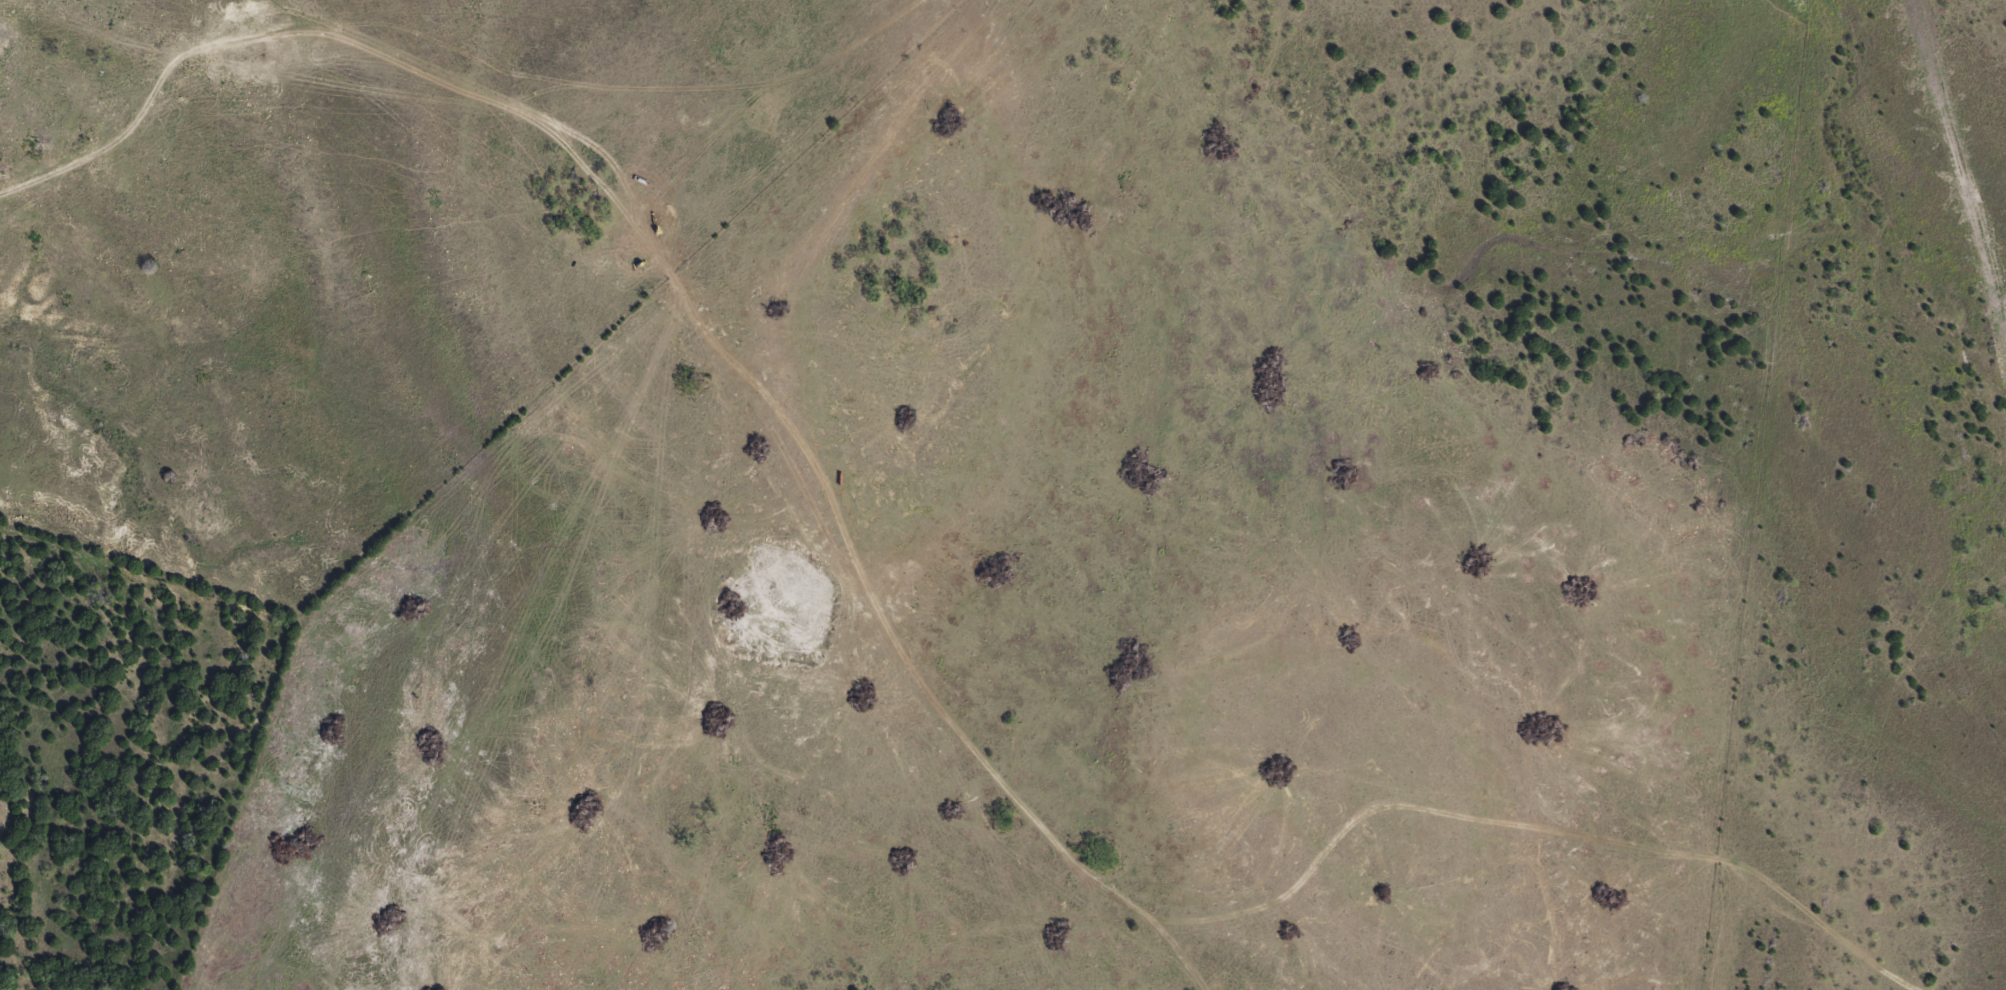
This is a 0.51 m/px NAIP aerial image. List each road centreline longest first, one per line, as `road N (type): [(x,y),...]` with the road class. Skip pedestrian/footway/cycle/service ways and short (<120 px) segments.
road 1 (track): [(0,213),(77,260),(355,0)]

